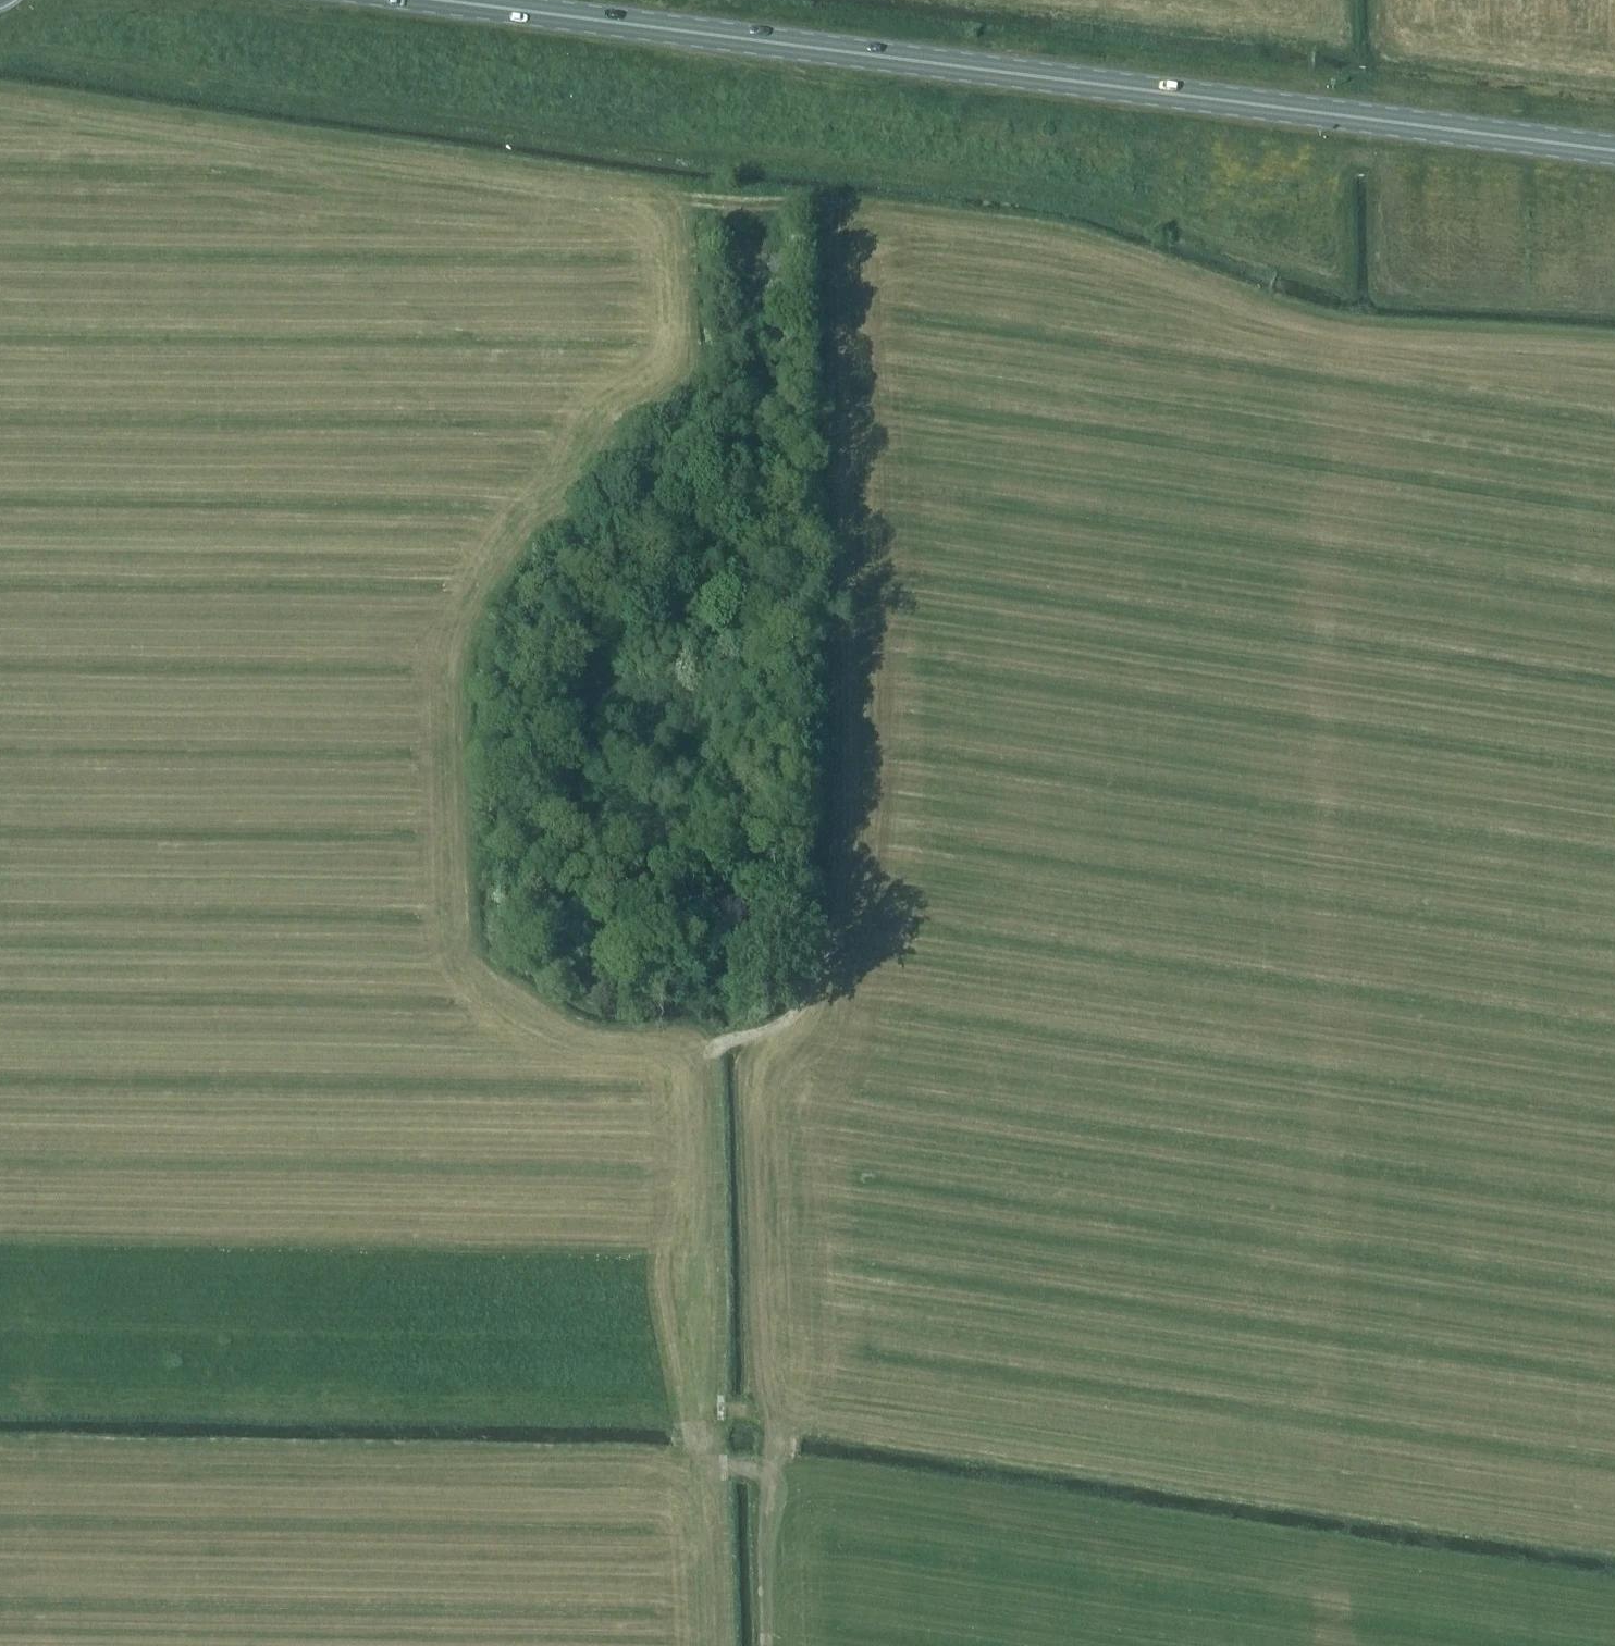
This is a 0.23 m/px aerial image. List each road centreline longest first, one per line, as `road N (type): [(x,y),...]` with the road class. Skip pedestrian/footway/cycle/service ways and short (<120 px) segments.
road 1 (primary): [(451,0),(1614,150)]

